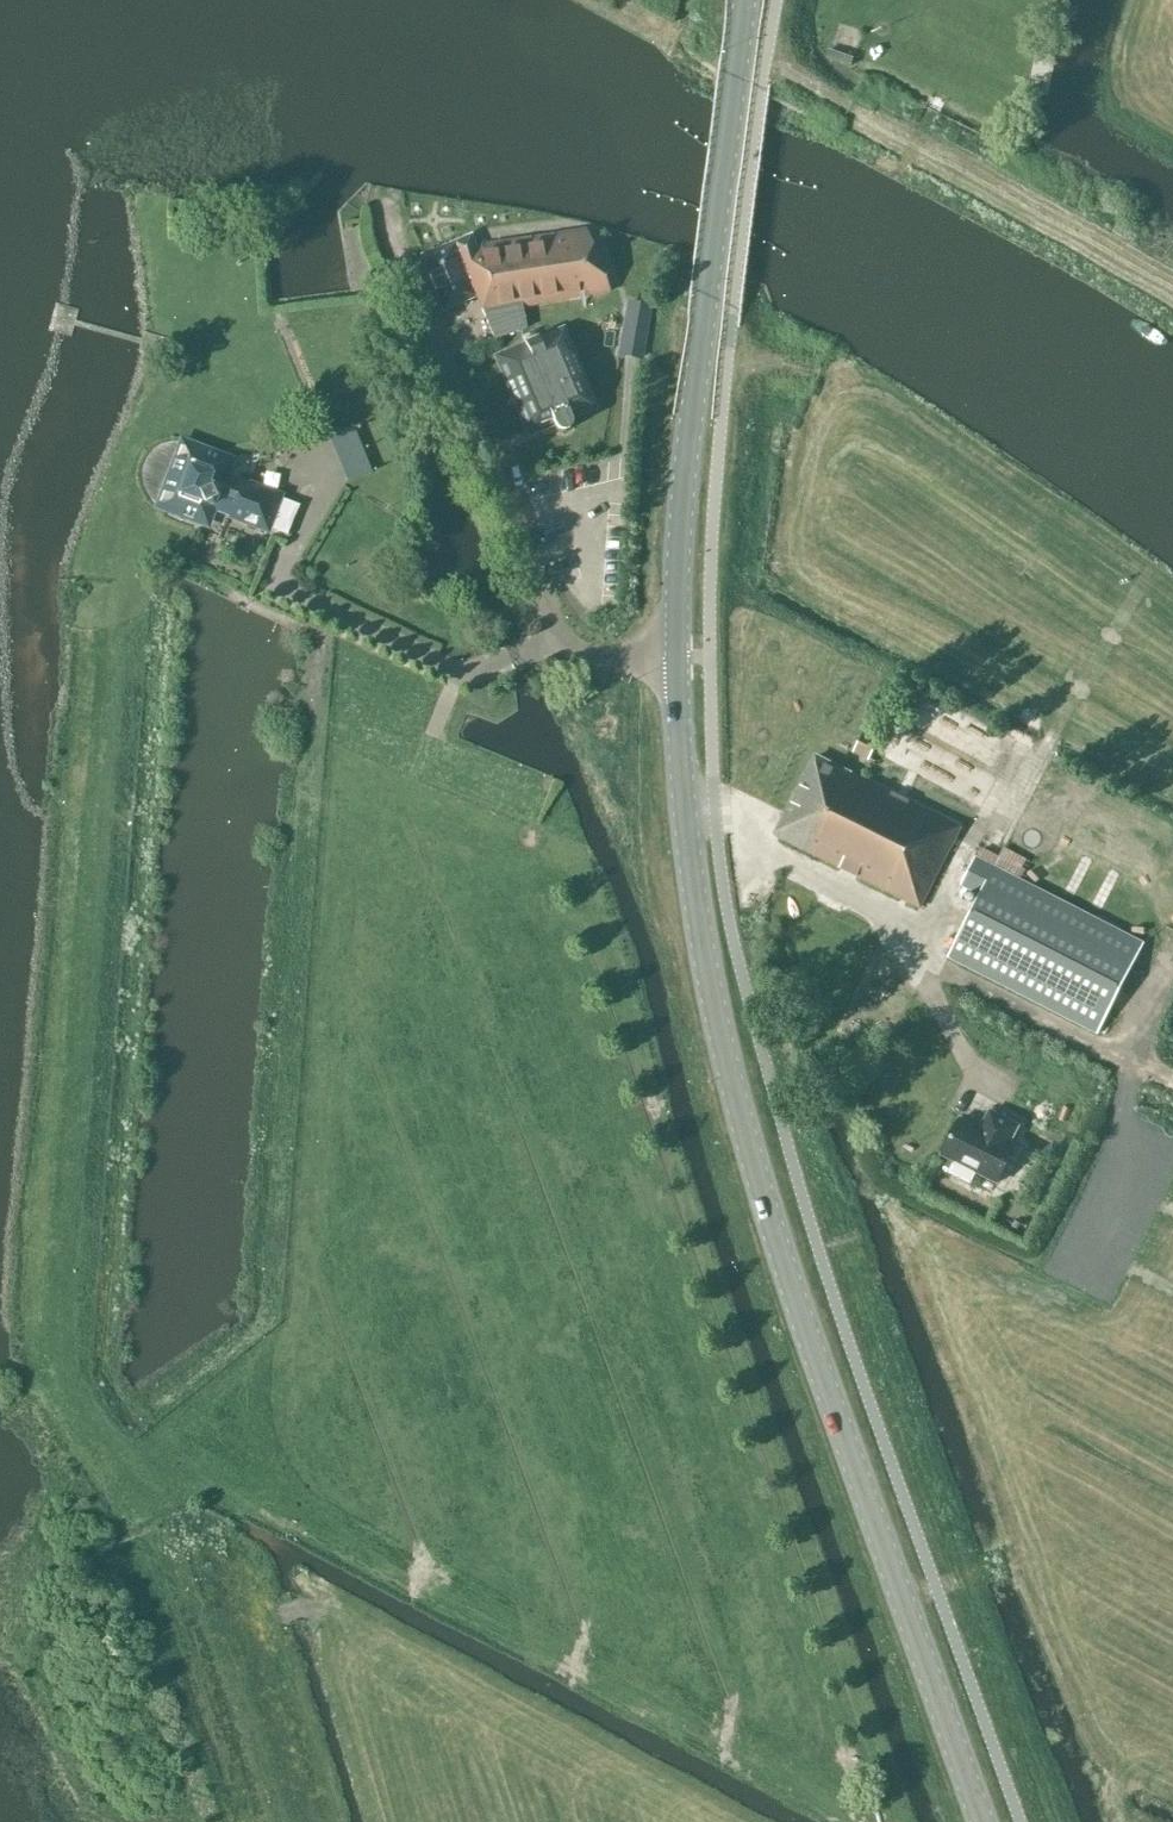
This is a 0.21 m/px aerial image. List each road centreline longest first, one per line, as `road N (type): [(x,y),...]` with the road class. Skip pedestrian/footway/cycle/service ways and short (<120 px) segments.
road 1 (secondary): [(981,1821),(781,1252),(730,1074),(698,914),(677,717),(678,557),(745,0)]

